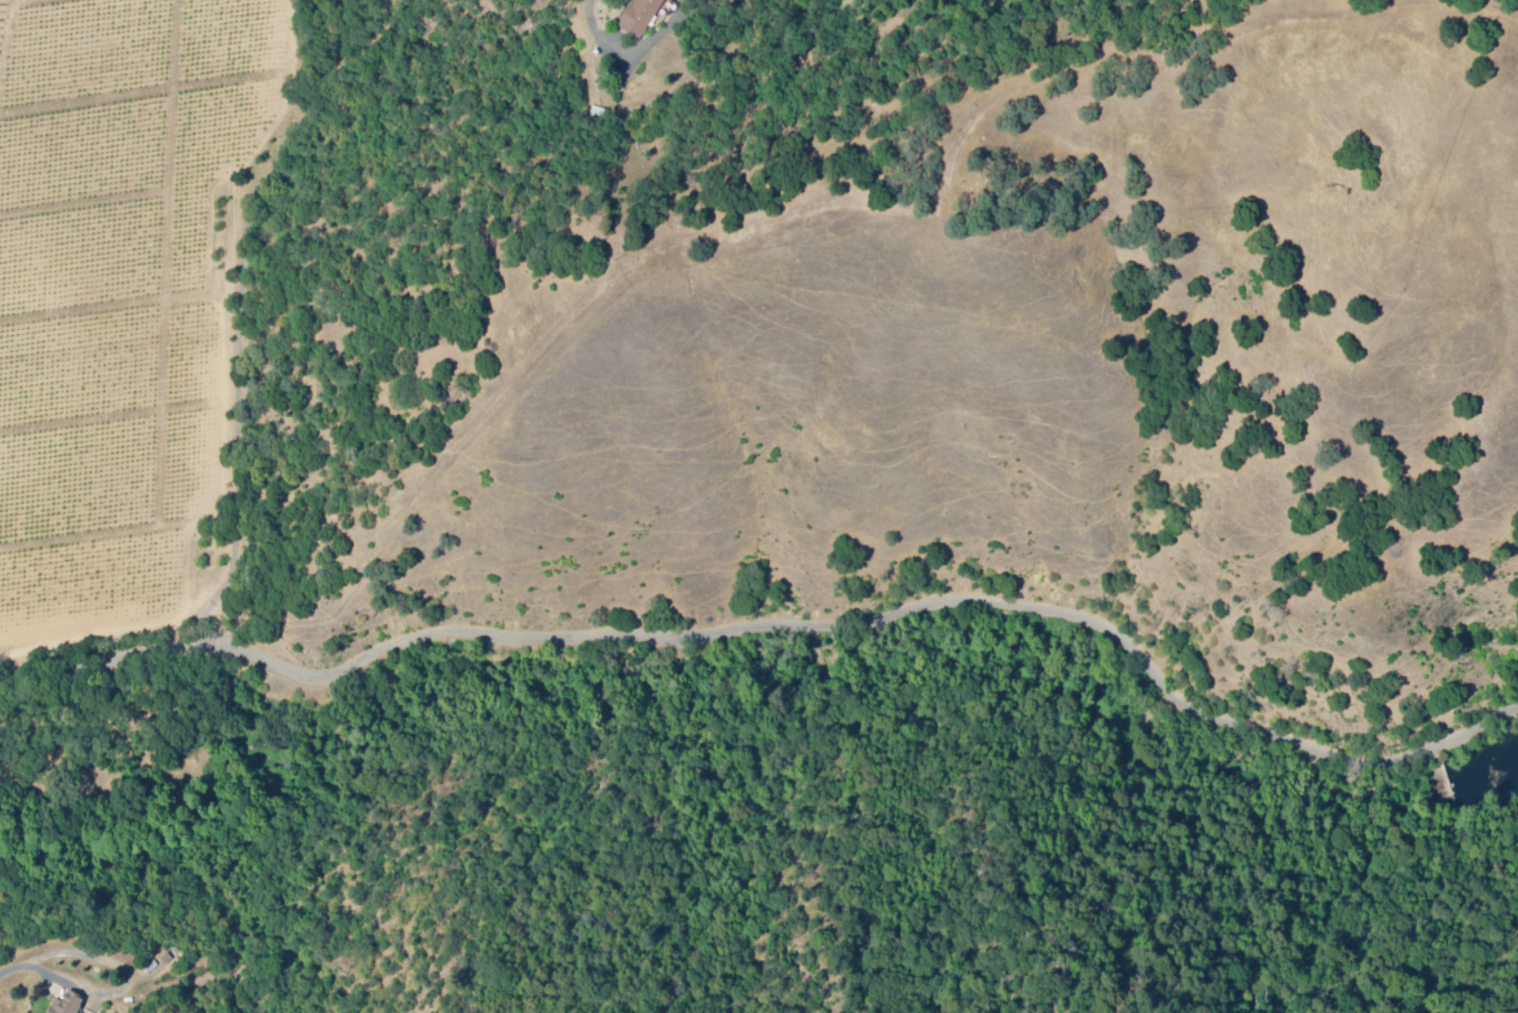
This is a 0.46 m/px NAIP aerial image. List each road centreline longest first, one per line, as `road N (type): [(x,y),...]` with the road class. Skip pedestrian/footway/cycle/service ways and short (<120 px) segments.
road 1 (tertiary): [(1517,708),(1385,756),(1309,748),(1181,703),(1088,625),(980,602),(709,633),(428,635),(308,670),(206,650),(0,676)]

